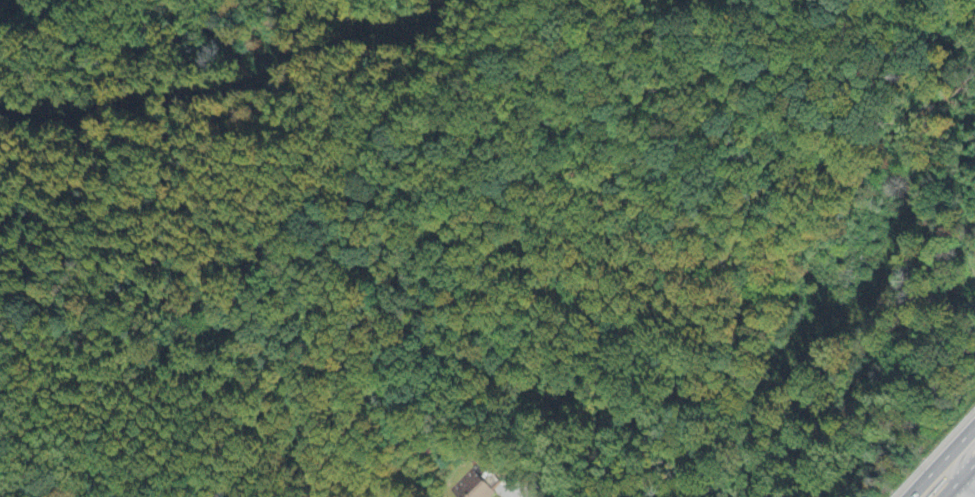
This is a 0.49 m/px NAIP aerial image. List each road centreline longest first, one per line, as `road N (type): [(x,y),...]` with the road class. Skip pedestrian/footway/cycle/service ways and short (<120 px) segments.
road 1 (track): [(0,108),(83,115),(155,94),(236,89),(355,30),(428,33),(455,0)]

